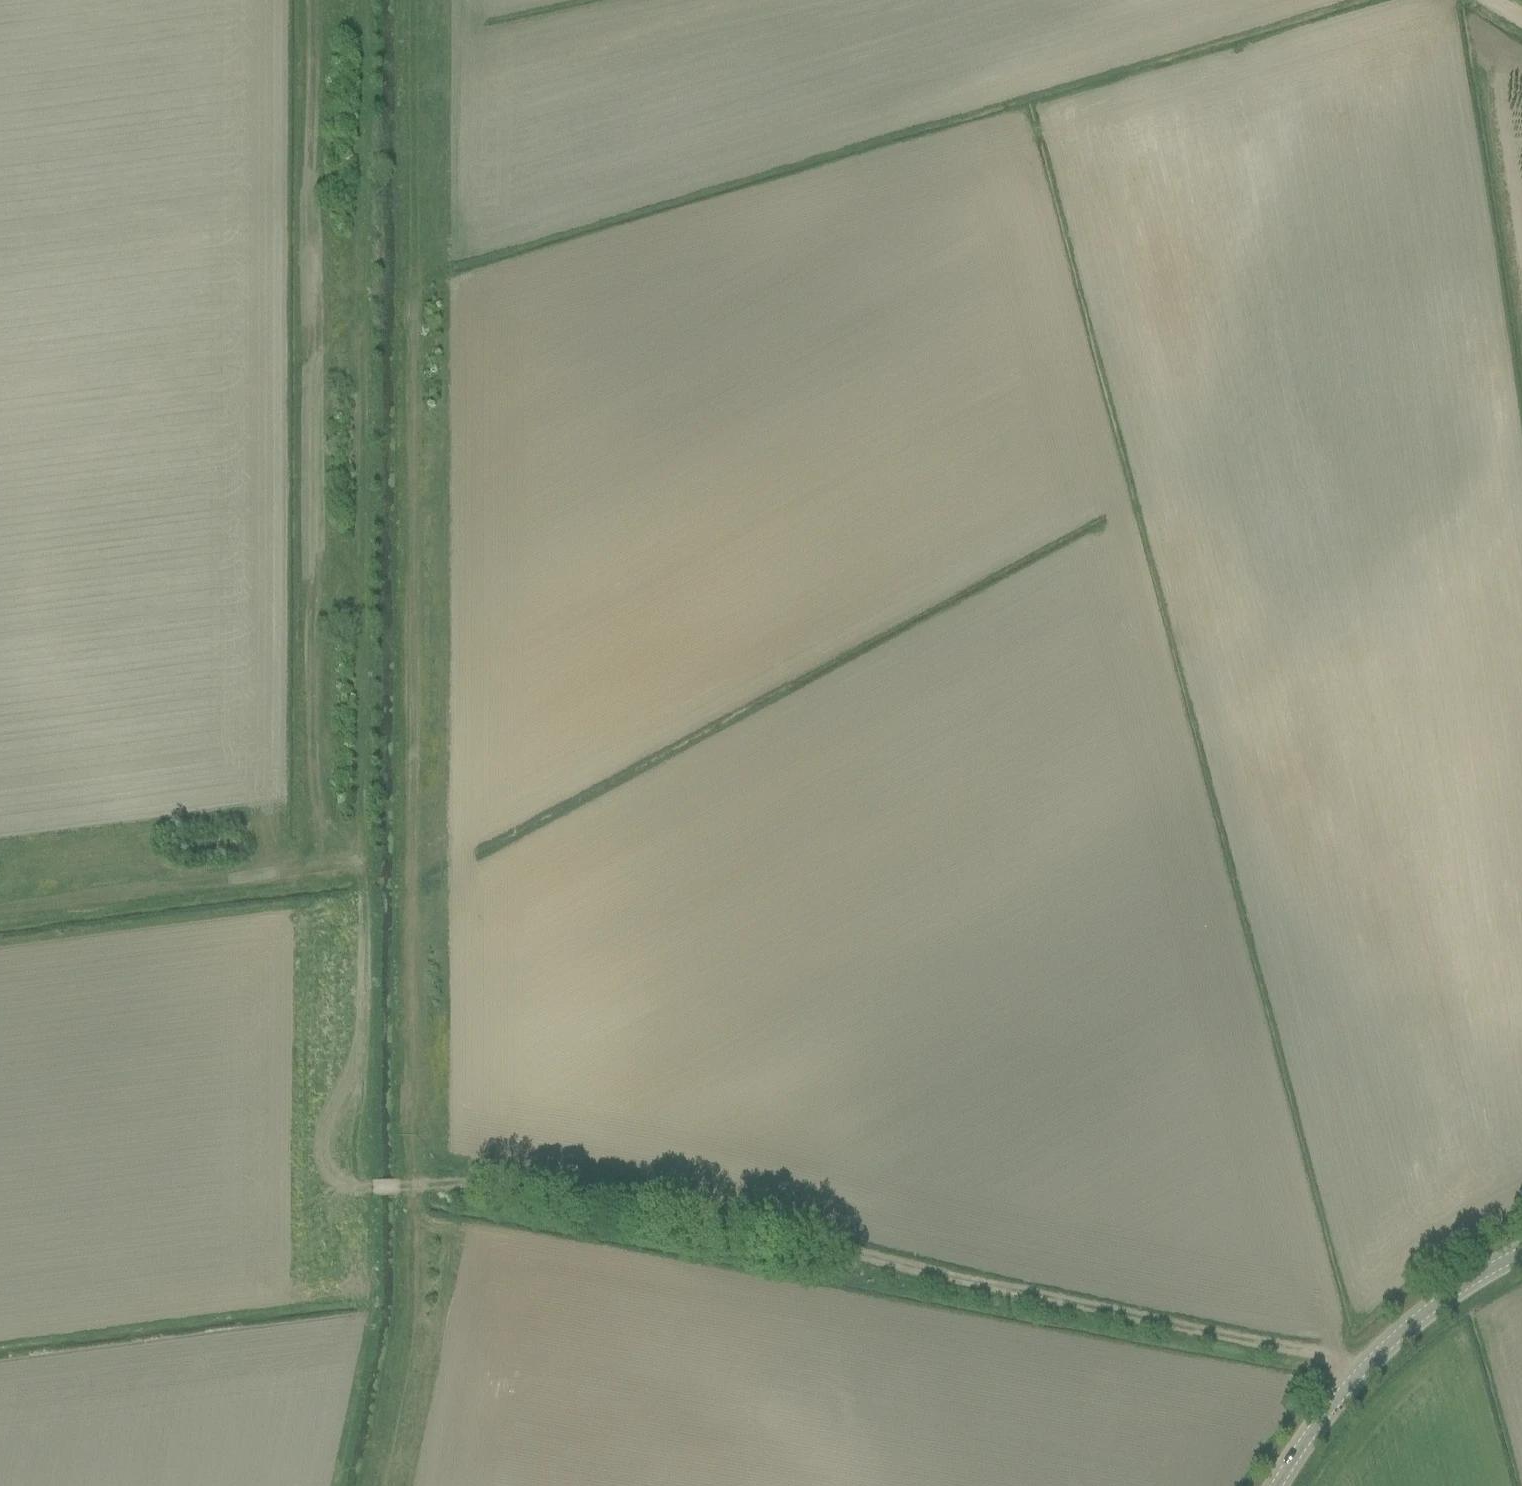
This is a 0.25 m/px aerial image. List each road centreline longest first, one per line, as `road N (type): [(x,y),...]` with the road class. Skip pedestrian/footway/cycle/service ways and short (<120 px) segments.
road 1 (track): [(368,1188),(514,1185),(715,1218),(921,1270),(1366,1363)]
road 2 (tertiary): [(1277,1485),(1366,1363),(1437,1298),(1521,1246)]

